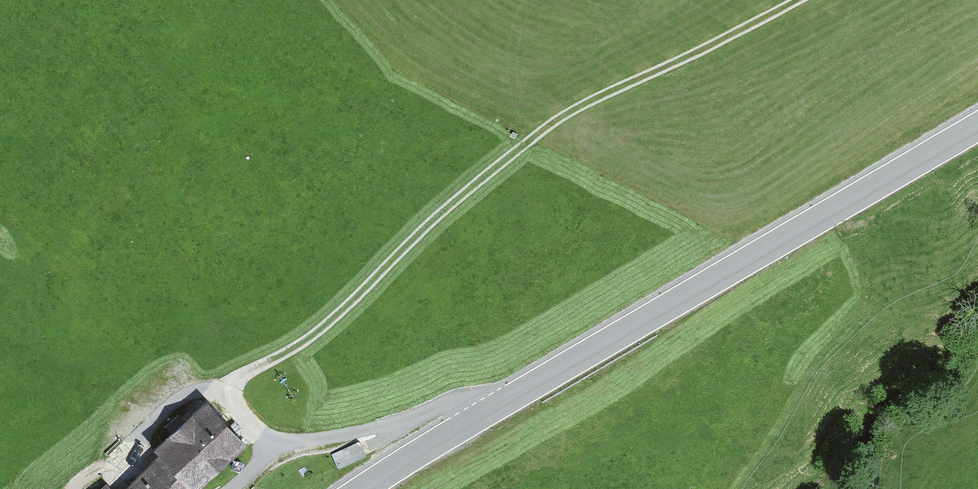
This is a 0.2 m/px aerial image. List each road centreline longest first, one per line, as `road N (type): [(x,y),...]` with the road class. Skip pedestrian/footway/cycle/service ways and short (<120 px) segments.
road 1 (track): [(229,402),(257,372),(324,334),(451,210),(566,117),(807,0)]
road 2 (tertiary): [(977,132),(367,488)]

